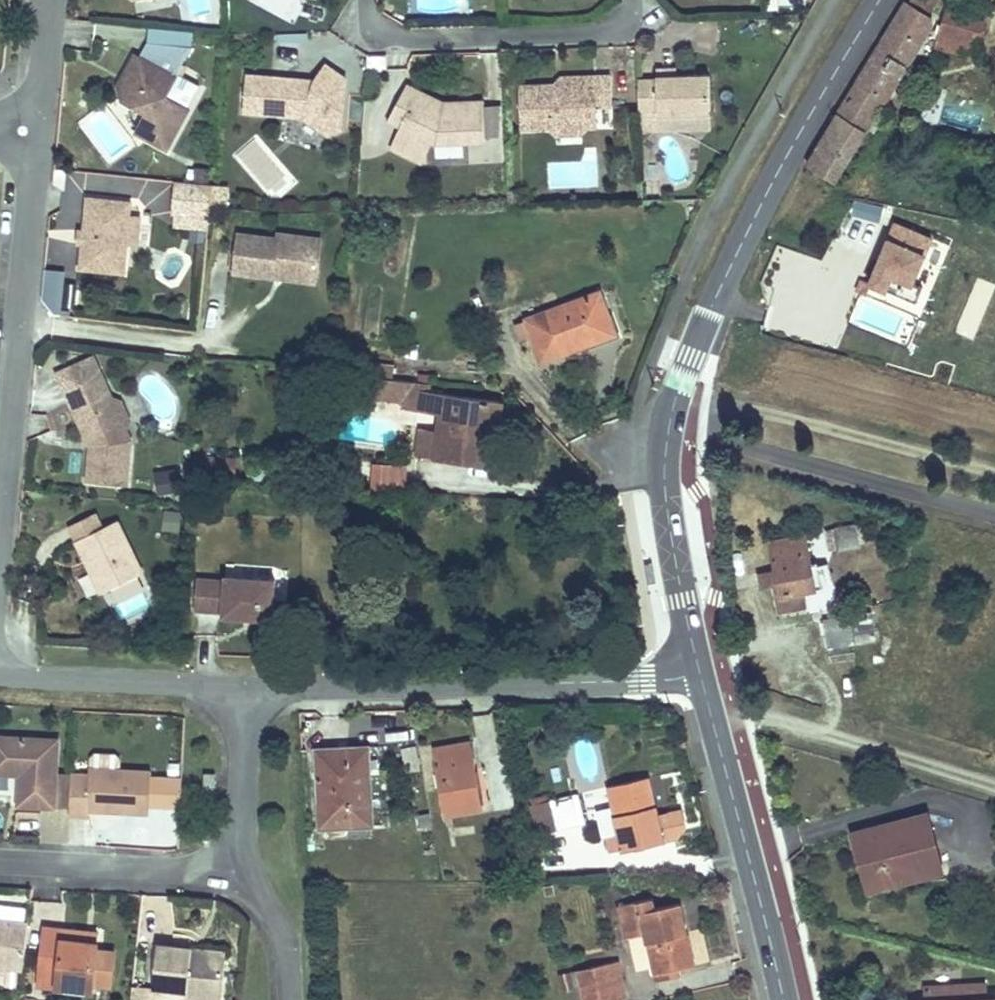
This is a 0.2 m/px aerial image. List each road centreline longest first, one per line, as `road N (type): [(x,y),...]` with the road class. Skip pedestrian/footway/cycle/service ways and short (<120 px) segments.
road 1 (secondary): [(878,0),(737,254),(666,430),(668,518),(702,675)]
road 2 (residential): [(242,691),(702,675)]
road 3 (residential): [(0,533),(36,128)]
road 4 (secondary): [(702,675),(784,999)]
road 5 (residential): [(367,0),(368,16),(408,39),(603,32),(631,0)]
road 6 (residential): [(0,677),(242,691)]
road 7 (residential): [(0,863),(240,869)]
road 8 (residential): [(240,869),(242,691)]
road 9 (residential): [(287,999),(284,935),(240,869)]
road 10 (residential): [(36,128),(50,0)]

